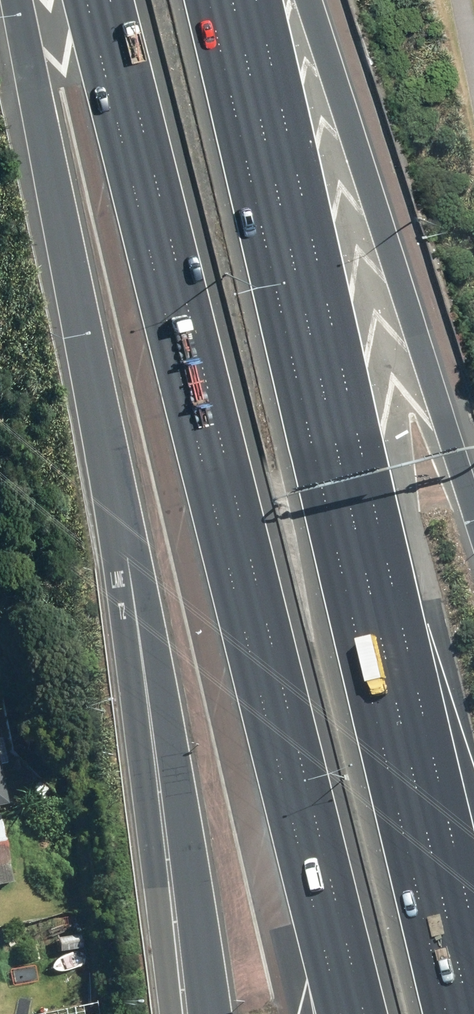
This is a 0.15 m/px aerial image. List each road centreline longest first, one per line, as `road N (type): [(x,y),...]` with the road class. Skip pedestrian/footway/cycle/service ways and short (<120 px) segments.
road 1 (motorway): [(365,1013),(113,0)]
road 2 (motorway): [(210,0),(446,1013)]
road 3 (motorway): [(196,1013),(128,561),(18,0)]
road 4 (motorway): [(310,0),(473,508)]

